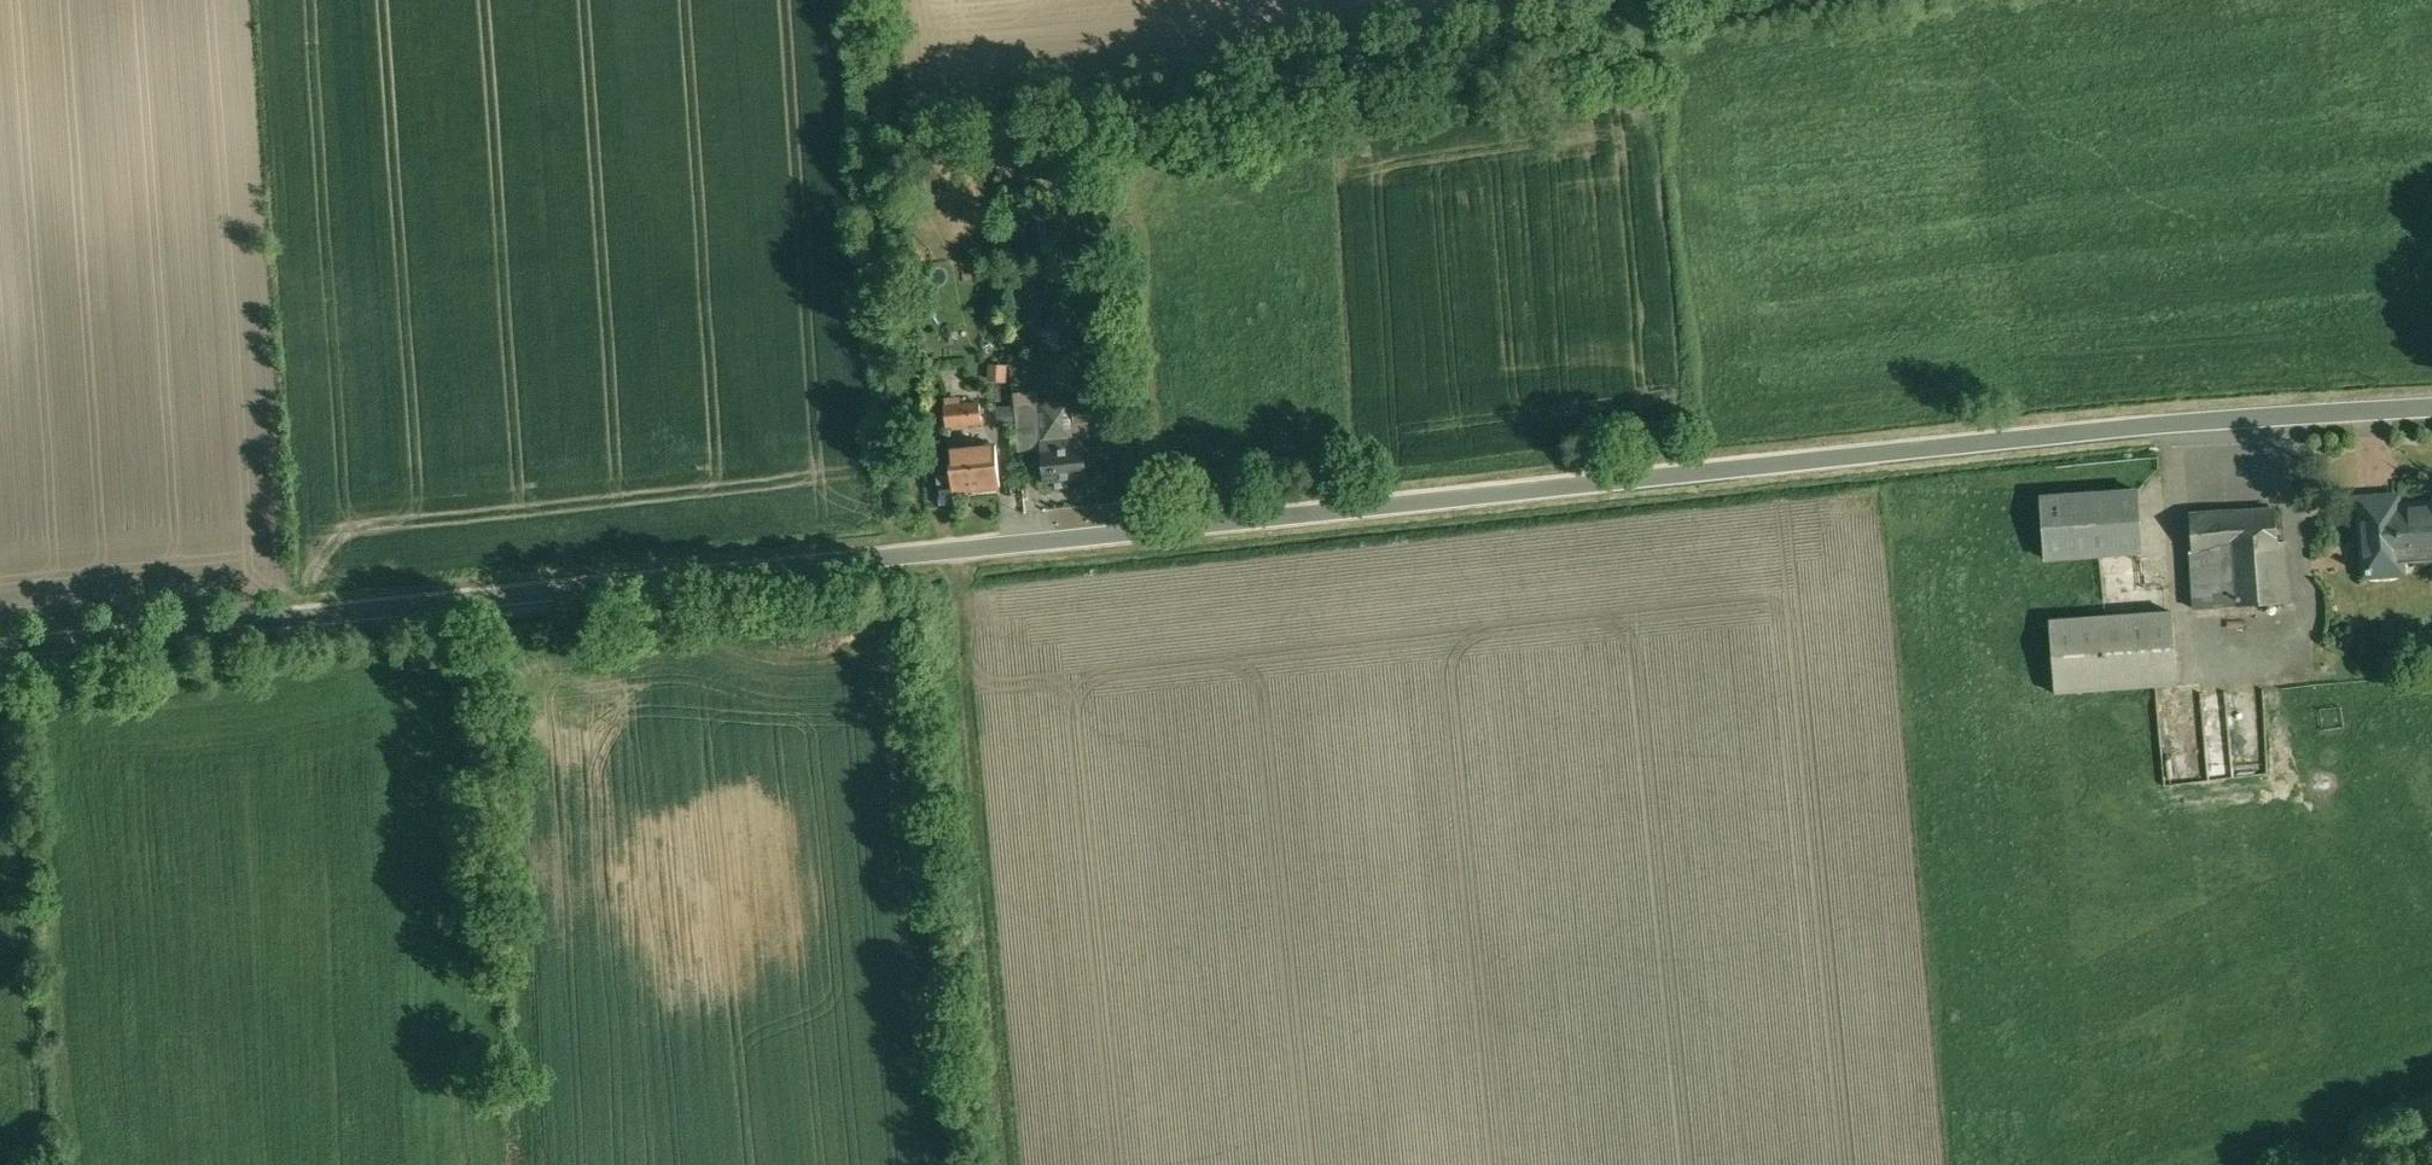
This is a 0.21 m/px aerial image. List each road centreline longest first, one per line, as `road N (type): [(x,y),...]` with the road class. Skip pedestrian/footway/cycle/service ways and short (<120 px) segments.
road 1 (tertiary): [(2431,407),(2160,424),(0,649)]

